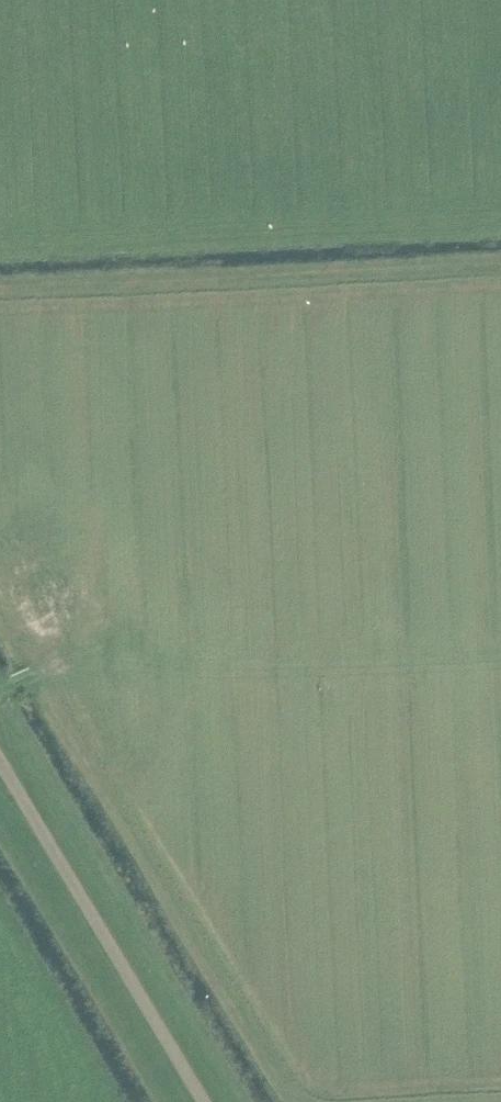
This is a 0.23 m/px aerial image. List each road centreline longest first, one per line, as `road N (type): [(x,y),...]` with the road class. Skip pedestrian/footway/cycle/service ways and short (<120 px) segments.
road 1 (unclassified): [(203,1101),(0,760)]

